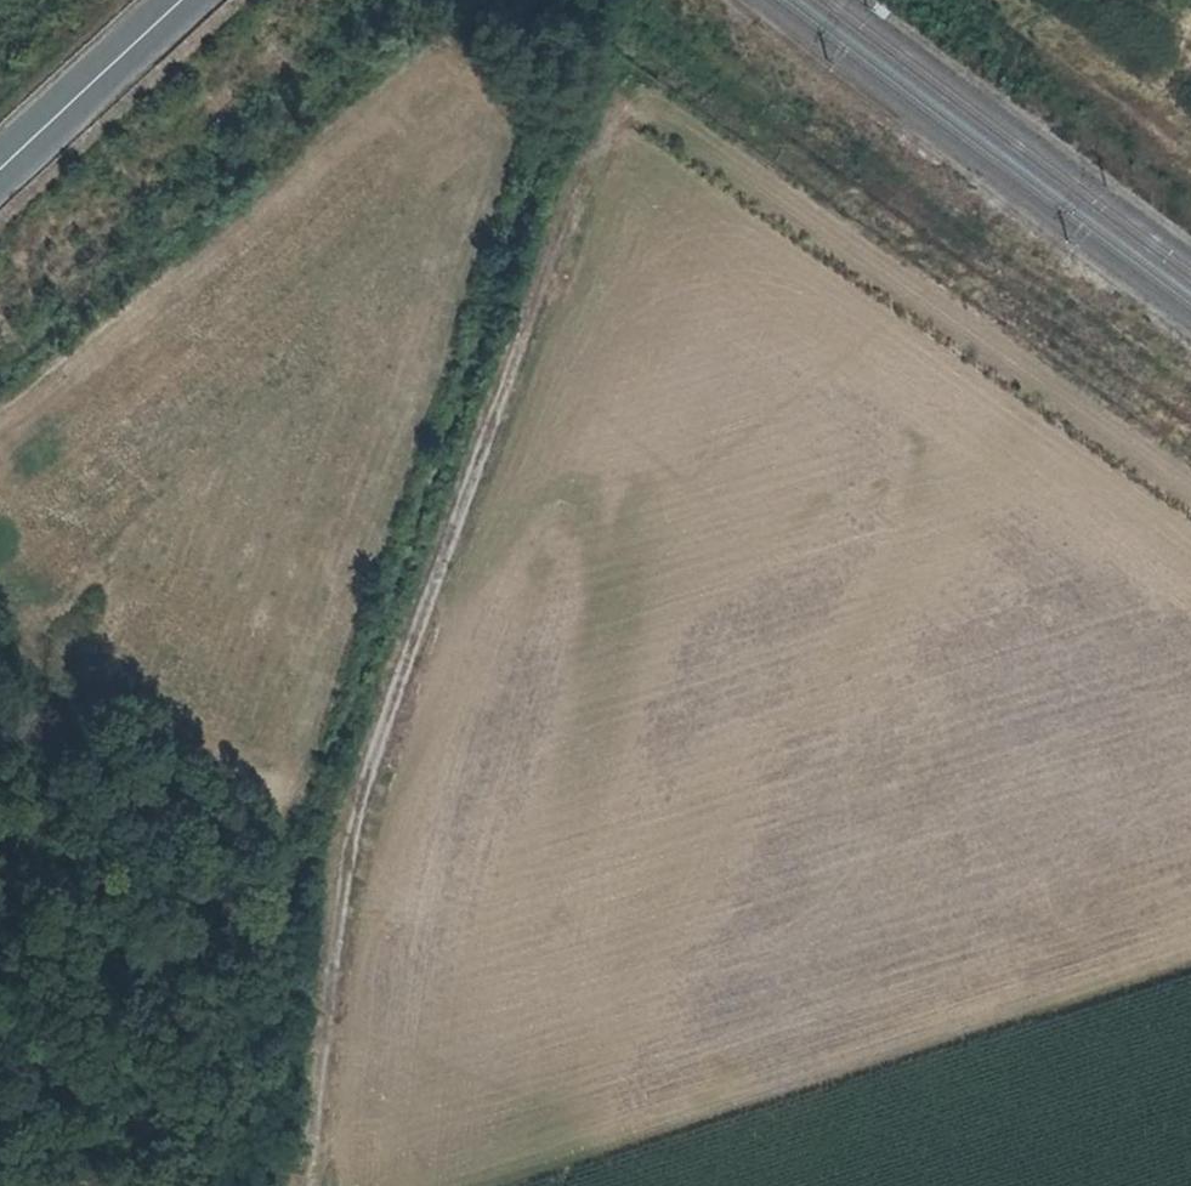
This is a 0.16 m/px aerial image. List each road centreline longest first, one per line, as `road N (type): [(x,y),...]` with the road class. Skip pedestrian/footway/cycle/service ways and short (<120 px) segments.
road 1 (track): [(307,1185),(355,813),(541,282)]
road 2 (tertiary): [(0,167),(178,0)]

